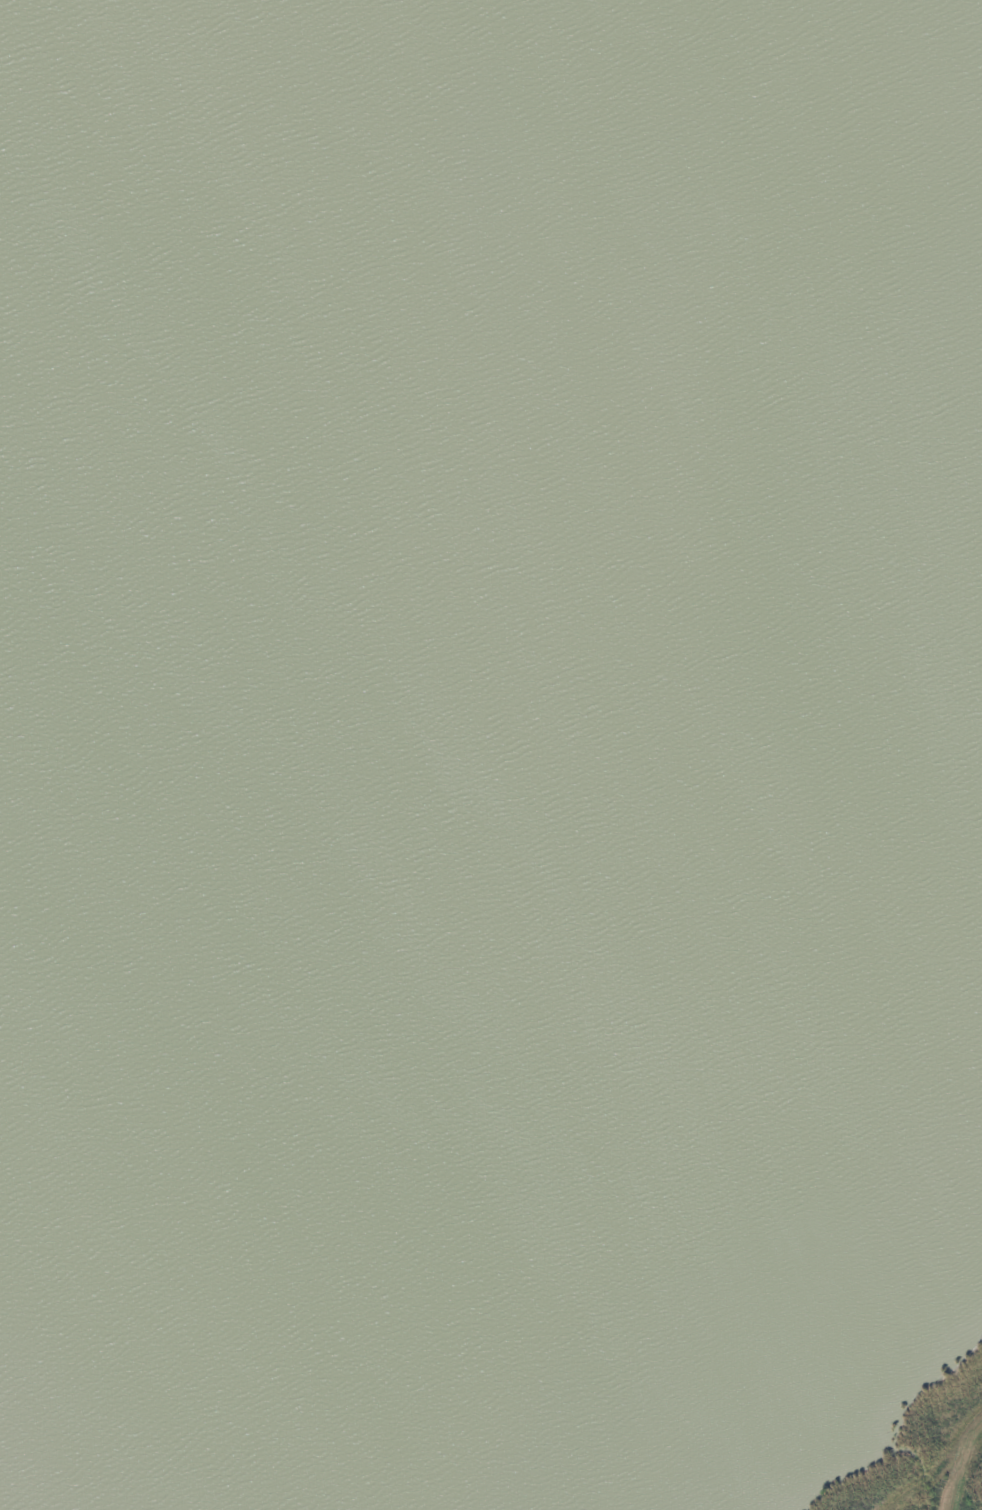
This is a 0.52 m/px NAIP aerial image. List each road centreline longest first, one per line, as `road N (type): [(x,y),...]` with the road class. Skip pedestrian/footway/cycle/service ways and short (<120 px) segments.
road 1 (track): [(872,1509),(981,1418)]

